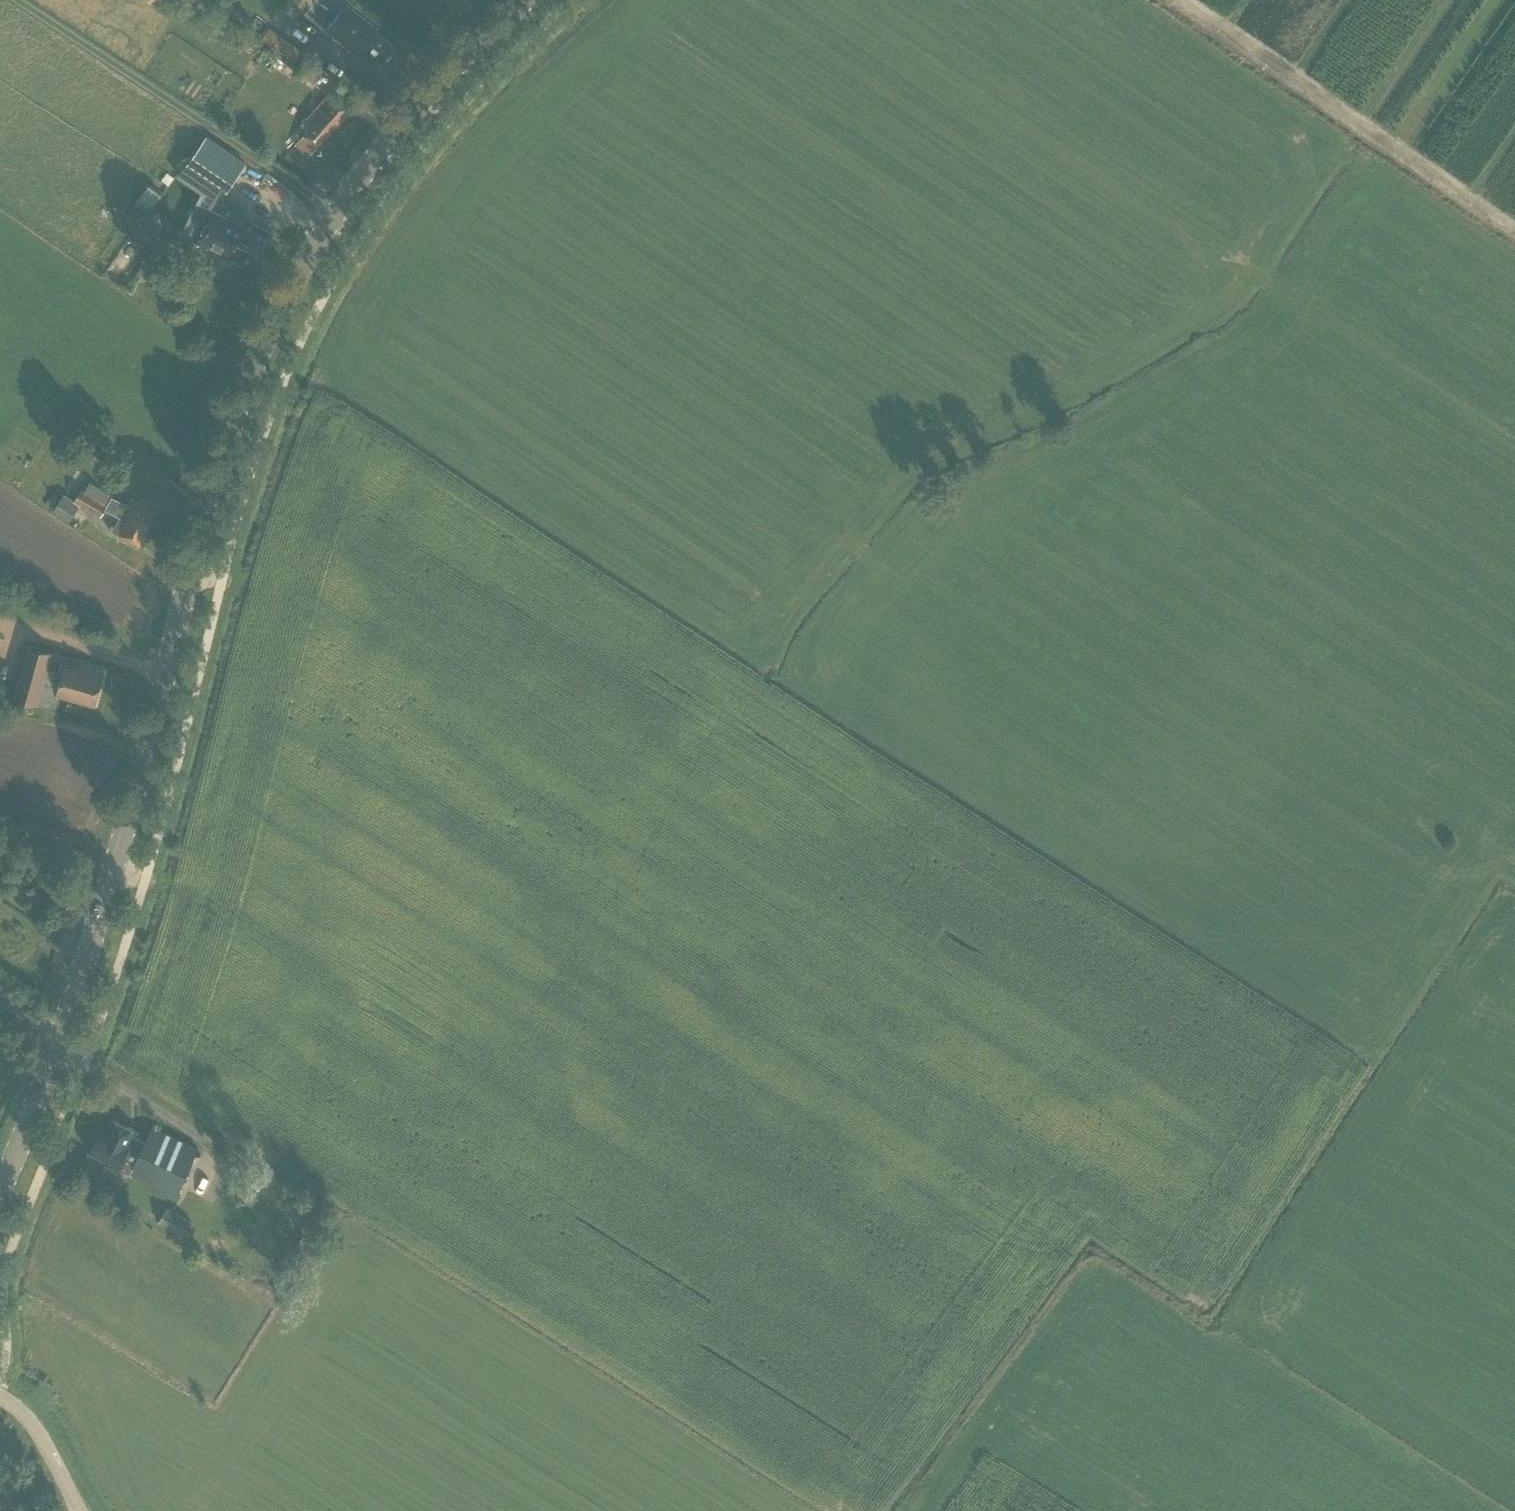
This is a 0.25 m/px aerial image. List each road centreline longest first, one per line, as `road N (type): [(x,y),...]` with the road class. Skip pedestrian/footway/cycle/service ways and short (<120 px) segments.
road 1 (tertiary): [(0,1197),(36,1118),(120,852),(208,527),(292,300),(391,141),(525,0)]
road 2 (track): [(1514,223),(1179,0)]
road 3 (unclassified): [(82,1510),(38,1431),(0,1398)]

